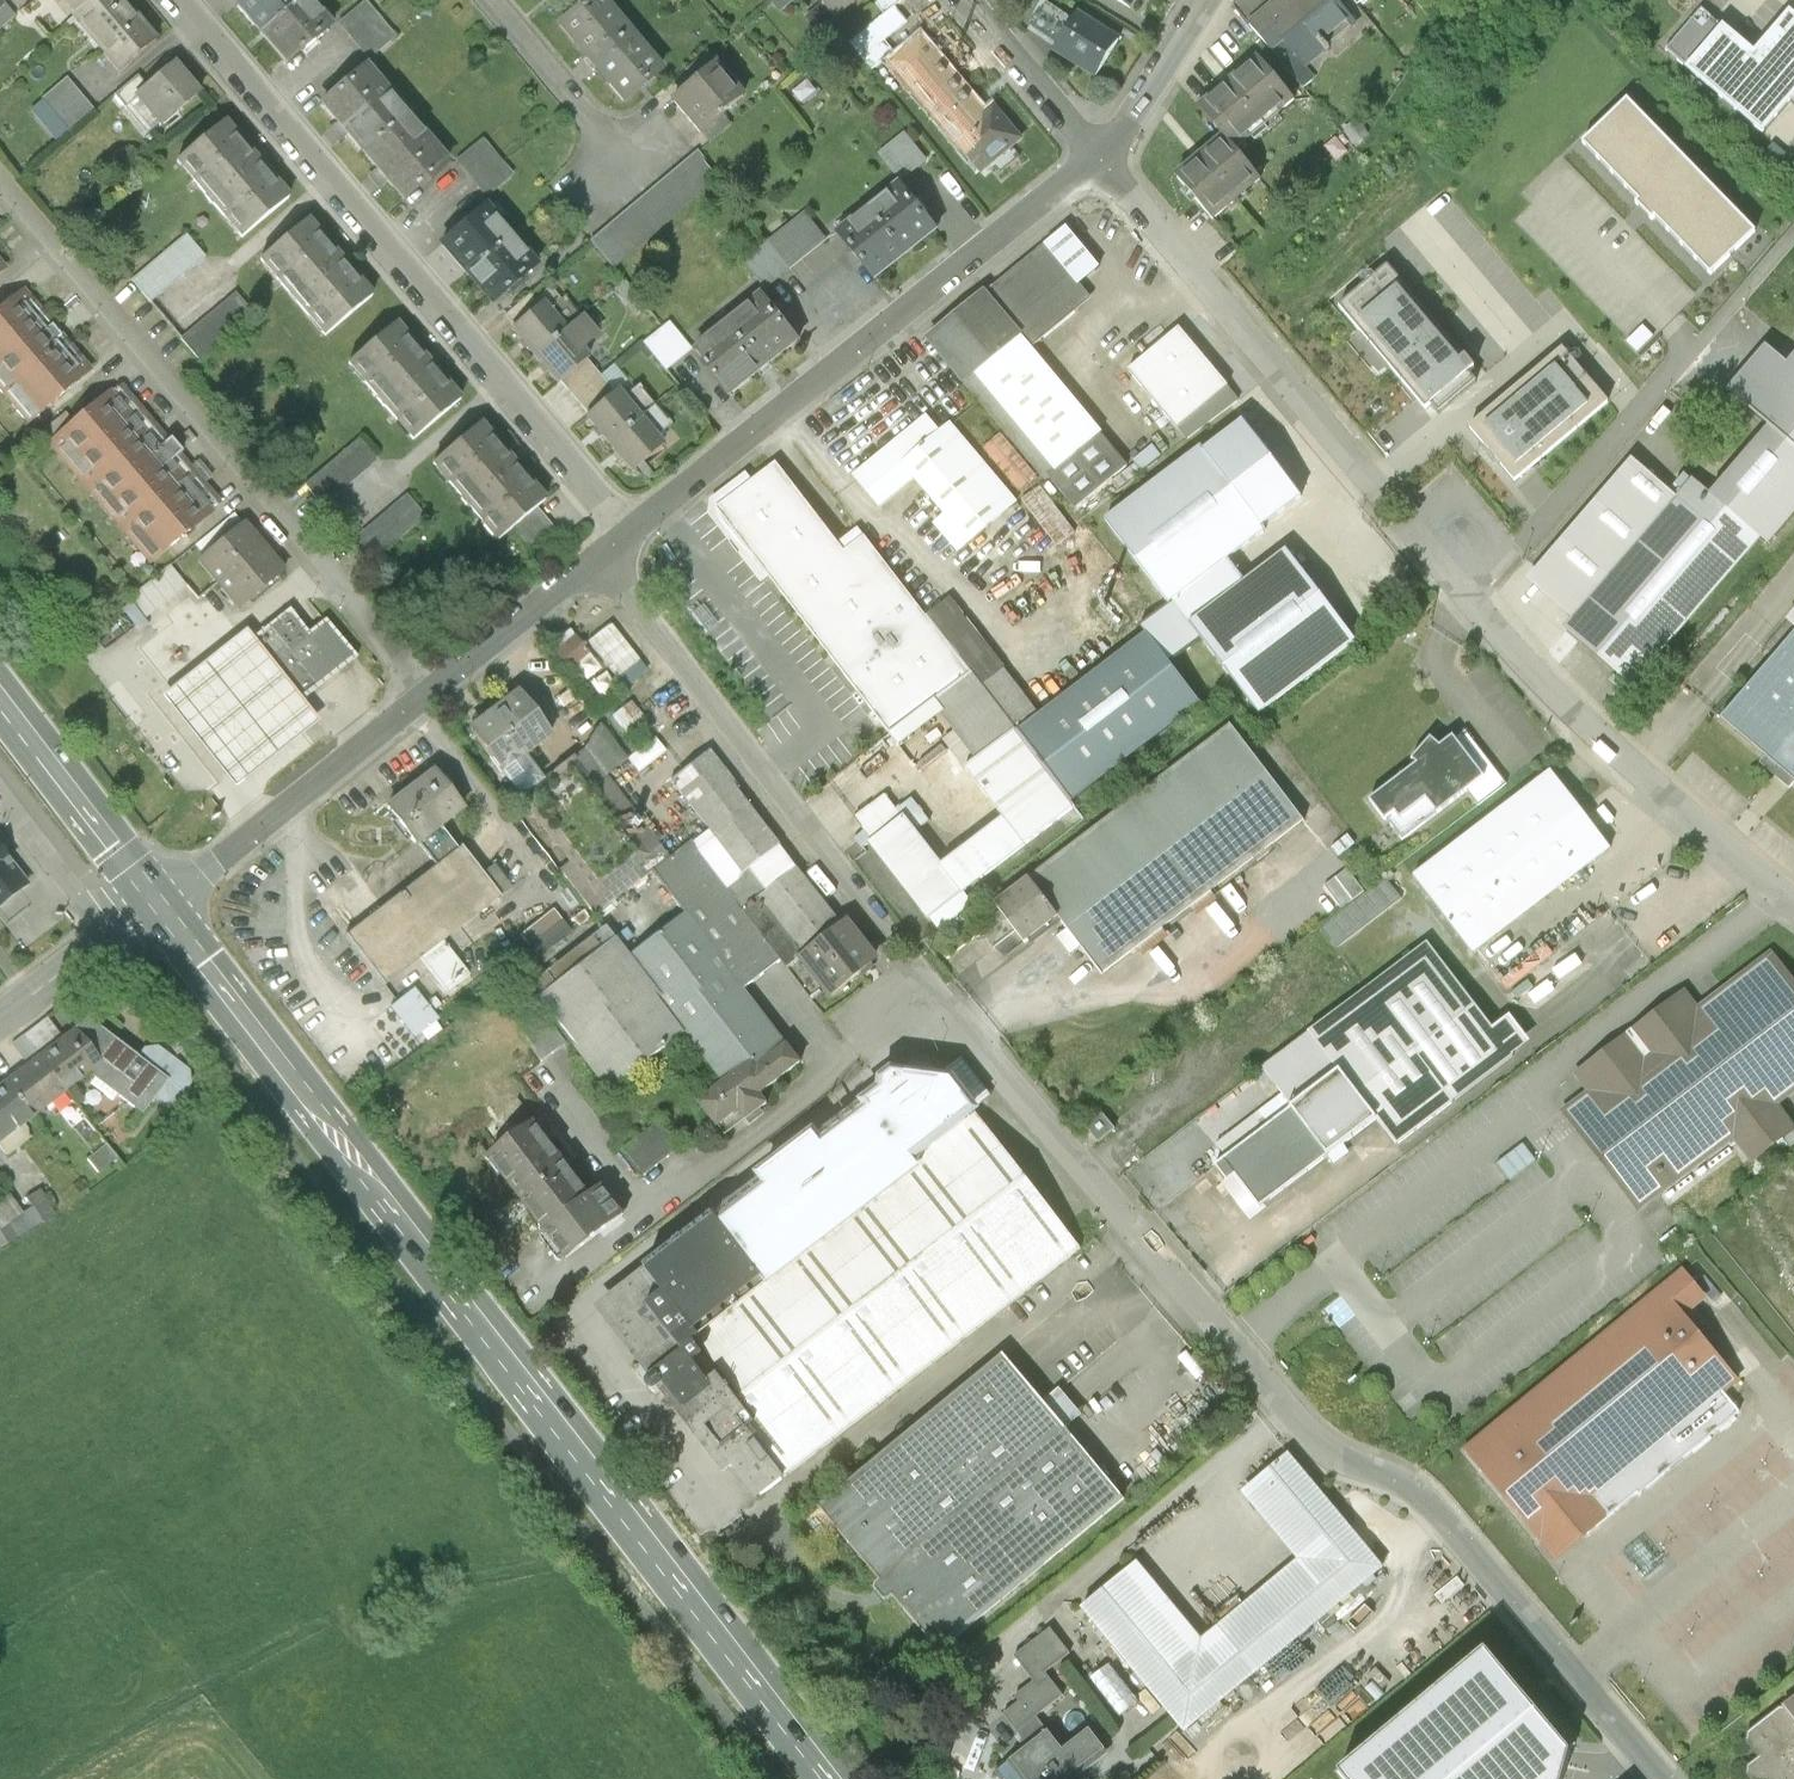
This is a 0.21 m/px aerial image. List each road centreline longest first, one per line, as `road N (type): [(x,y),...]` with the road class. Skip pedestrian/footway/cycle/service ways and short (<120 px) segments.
road 1 (primary): [(158,904),(831,1778)]
road 2 (unclassified): [(1662,1778),(1434,1503),(1327,1452),(1119,1232),(927,999)]
road 3 (residential): [(626,536),(179,0)]
road 4 (residential): [(427,698),(0,198)]
road 5 (residential): [(1098,157),(626,536)]
road 6 (unclassified): [(1793,906),(1634,770),(1471,603),(1423,542),(1447,523)]
road 7 (residential): [(889,949),(600,557)]
road 8 (residential): [(1374,485),(1098,157)]
road 9 (residential): [(427,698),(158,904)]
road 10 (primary): [(0,699),(158,904)]
road 11 (residential): [(600,557),(427,698)]
road 12 (residential): [(482,0),(620,165)]
road 13 (residential): [(1098,157),(967,0)]
road 14 (residential): [(1208,0),(1141,107),(1098,157)]
road 15 (unclassified): [(0,795),(108,937)]
road 16 (residential): [(108,937),(0,1020)]

